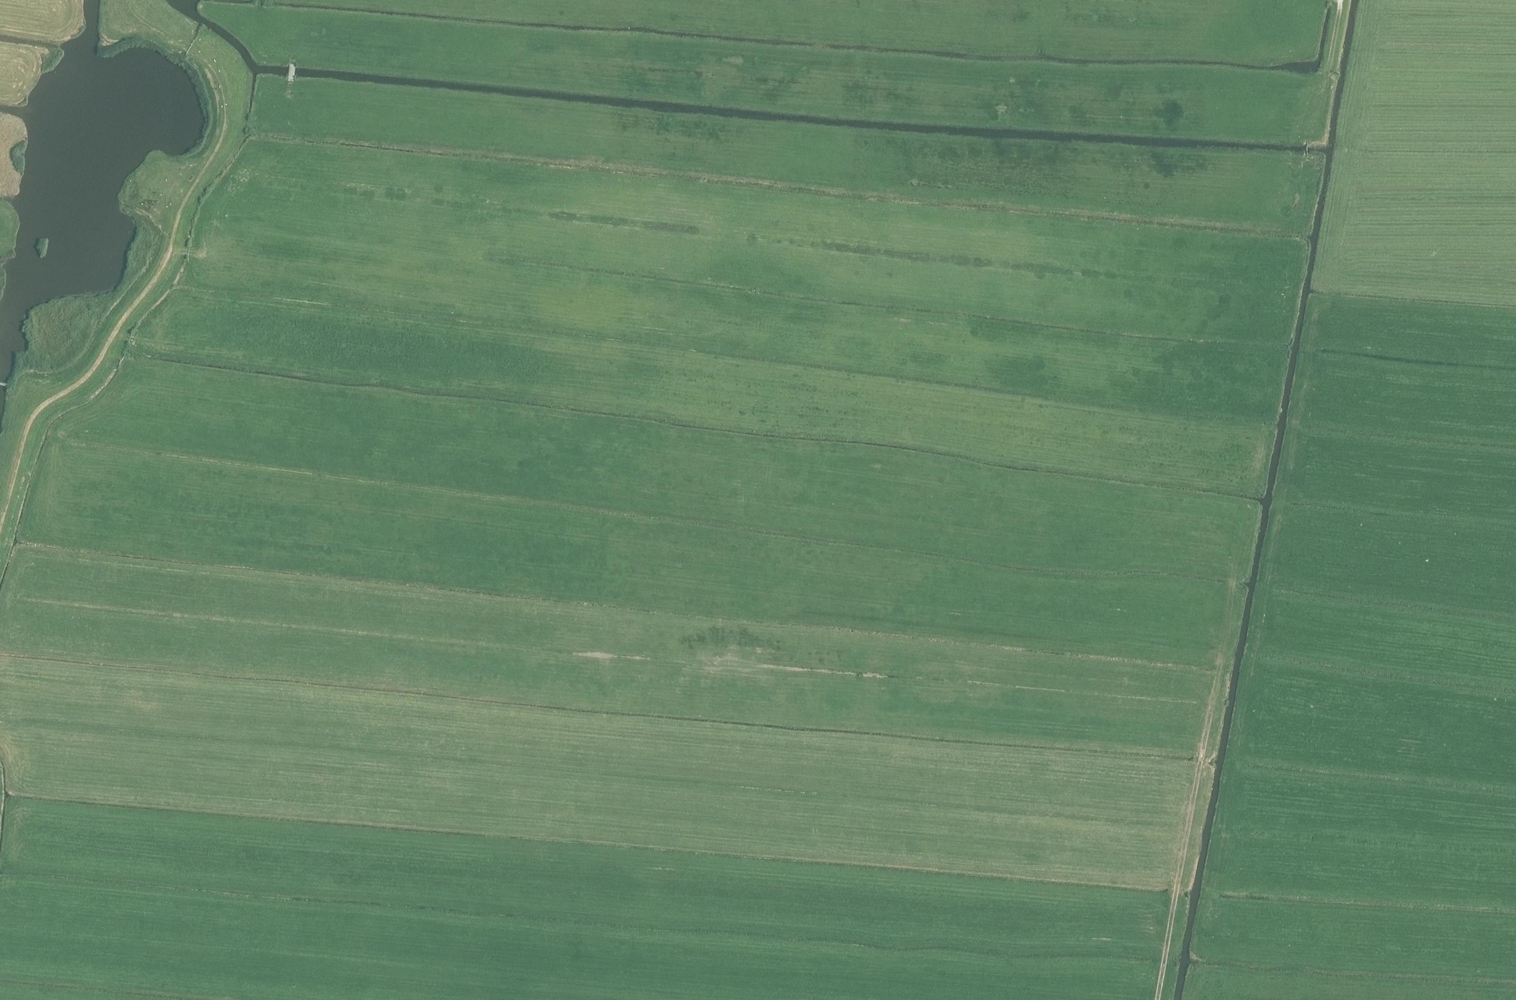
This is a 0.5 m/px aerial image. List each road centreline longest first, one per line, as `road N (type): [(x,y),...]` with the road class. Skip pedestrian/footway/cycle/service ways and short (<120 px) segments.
road 1 (track): [(0,523),(31,418),(87,382),(165,256),(188,192),(223,134),(226,92),(213,68),(130,0)]
road 2 (track): [(1115,528),(1227,554),(1232,579),(1157,999)]

